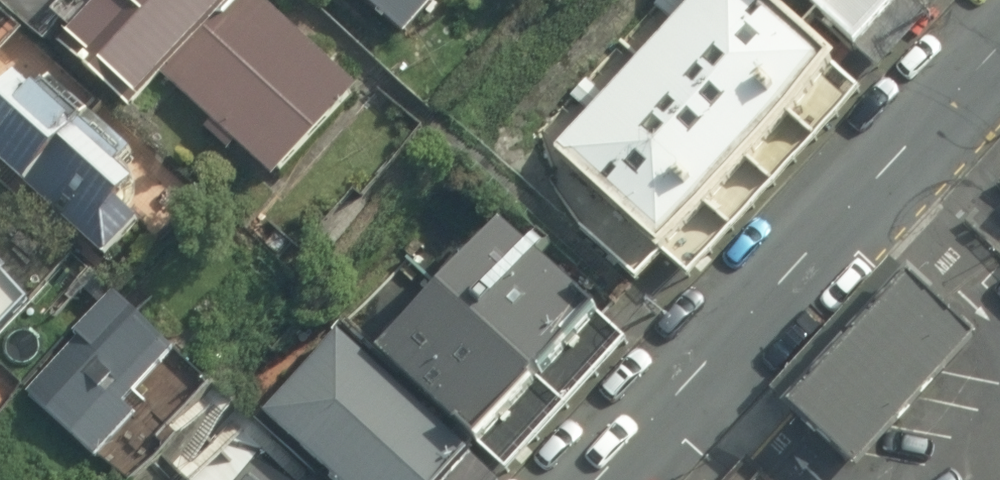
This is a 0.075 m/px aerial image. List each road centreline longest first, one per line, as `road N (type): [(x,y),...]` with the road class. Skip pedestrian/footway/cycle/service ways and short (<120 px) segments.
road 1 (secondary): [(999,45),(599,479)]

